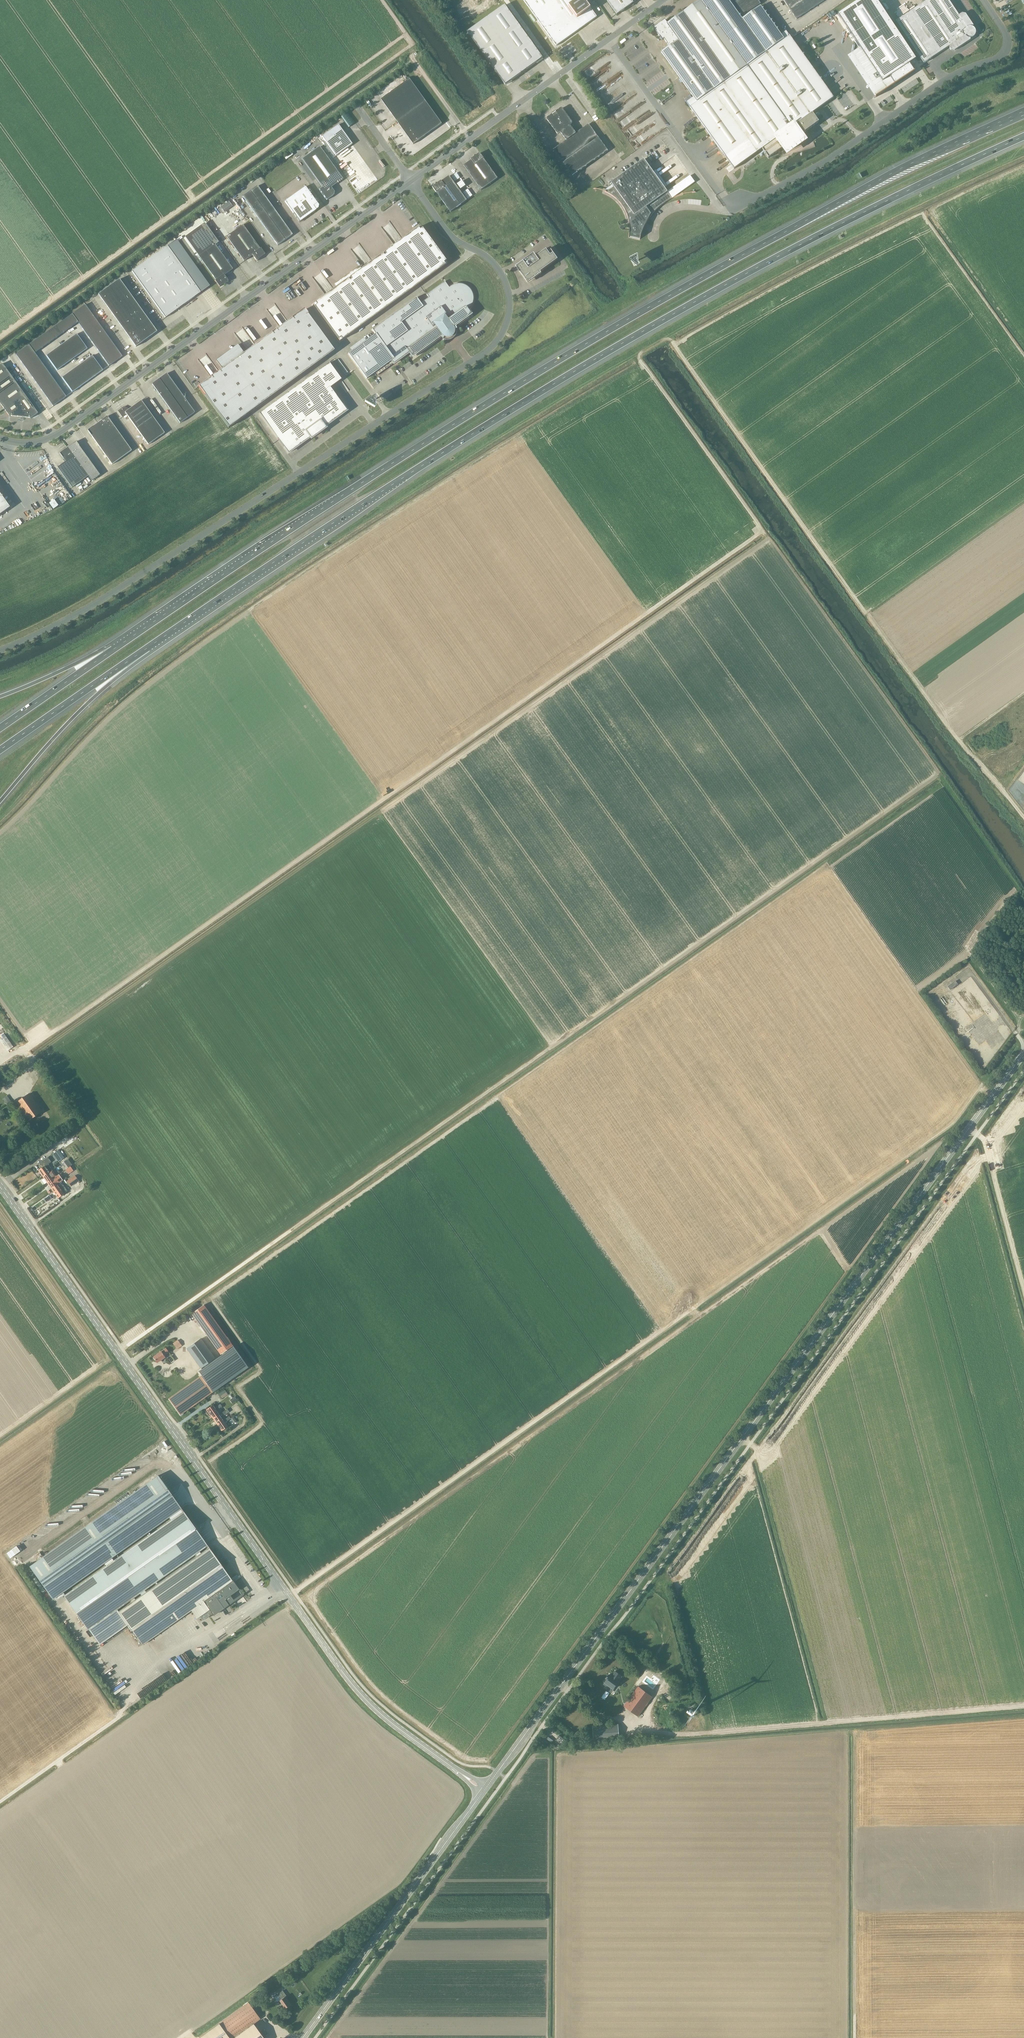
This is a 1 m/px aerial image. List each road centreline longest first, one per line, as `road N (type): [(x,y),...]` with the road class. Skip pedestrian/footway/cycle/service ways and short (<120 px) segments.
road 1 (motorway): [(1023,113),(903,167),(596,338),(114,649)]
road 2 (motorway): [(147,648),(601,356),(853,217),(1023,136)]
road 3 (secondary): [(487,1787),(1023,1053)]
road 4 (unclassified): [(0,651),(106,597),(497,342),(510,309),(504,278),(450,234),(411,181)]
road 5 (secondary): [(462,1774),(352,1684),(0,1187)]
road 6 (unclassified): [(411,181),(58,434),(31,443),(0,438)]
road 7 (unclassified): [(732,211),(831,158),(953,75),(1001,56),(1007,35),(984,0)]
road 8 (unclassified): [(411,181),(663,0)]
road 9 (track): [(939,775),(1017,887),(969,946),(1023,1017)]
road 10 (secondary): [(303,2037),(481,1794)]
road 11 (motorway): [(0,802),(147,648)]
road 12 (motorway): [(0,750),(147,648)]
road 13 (track): [(828,864),(944,782)]
road 14 (motorway): [(114,649),(0,728)]
road 15 (motorway): [(114,649),(0,696)]

